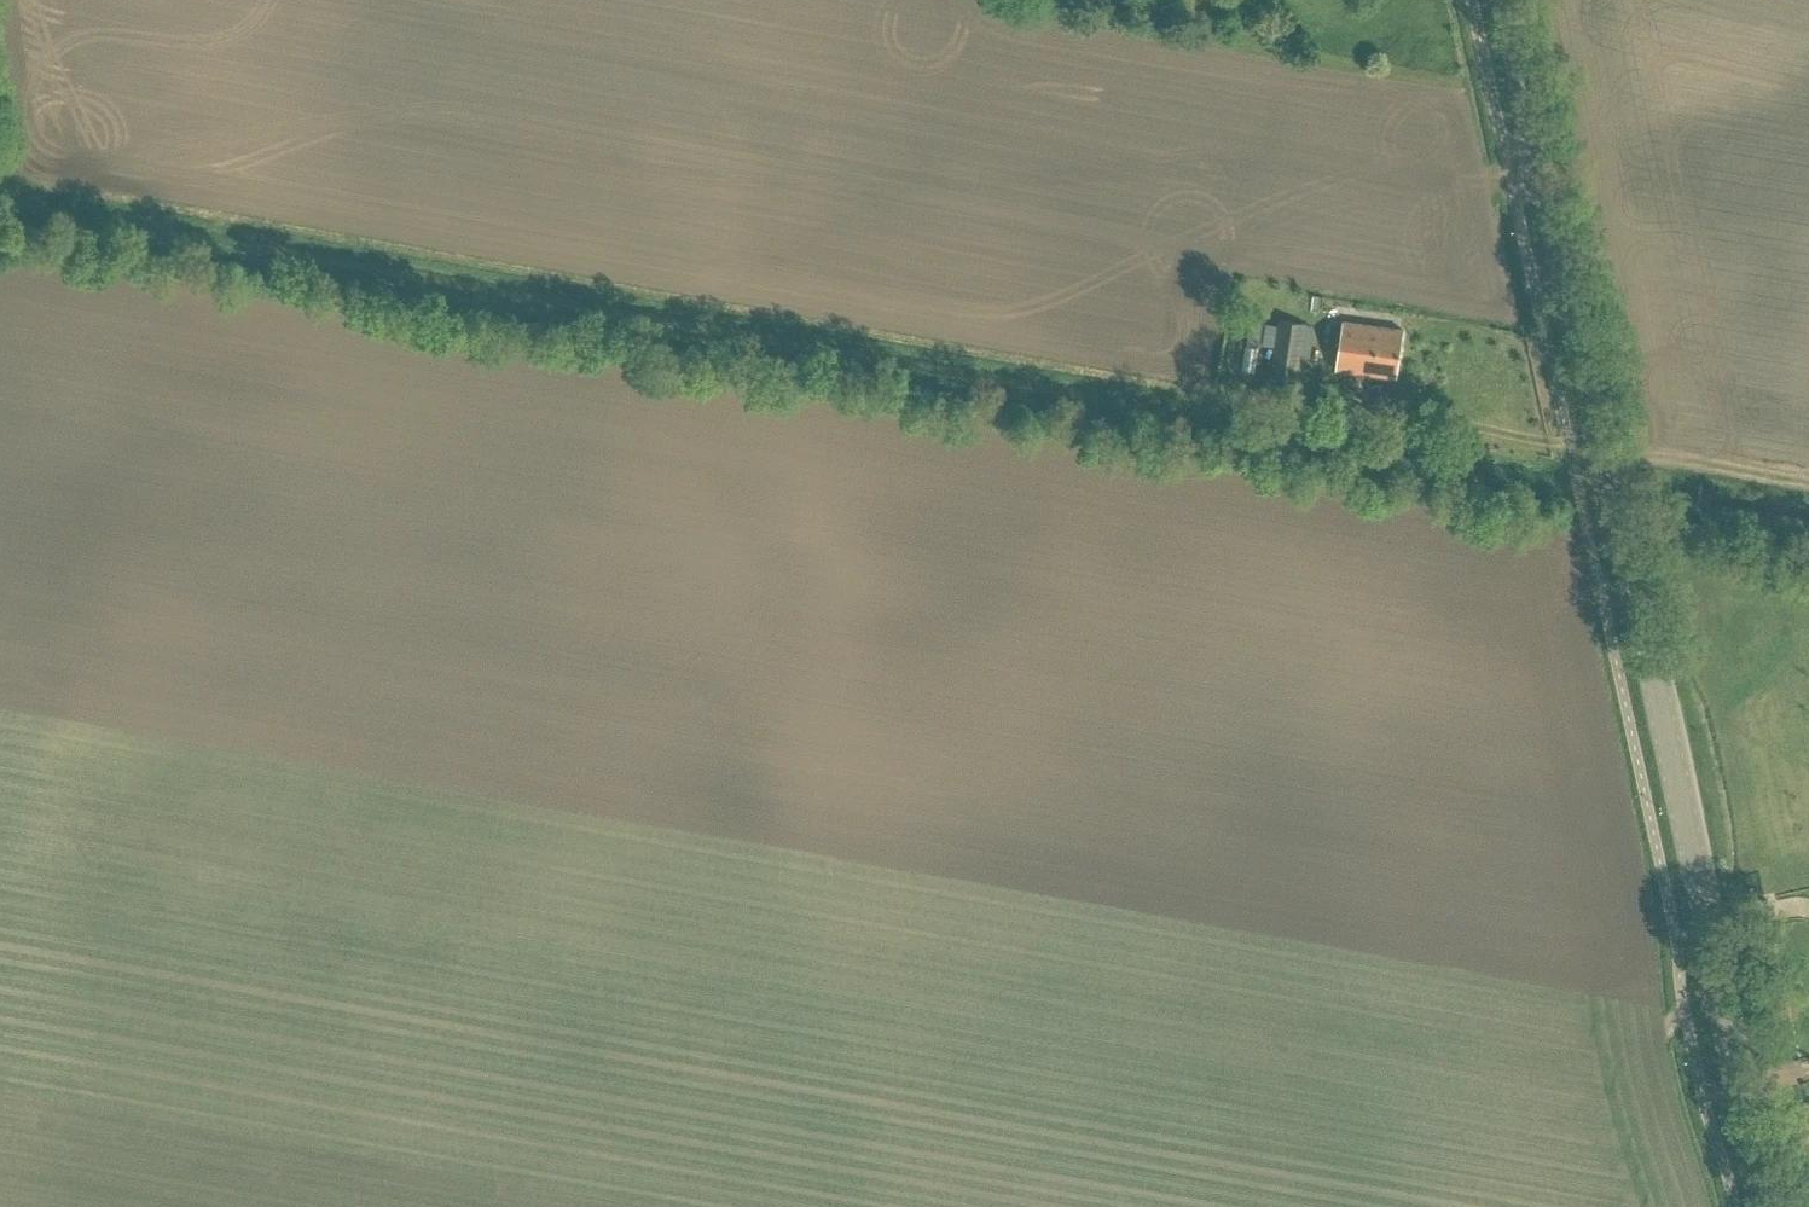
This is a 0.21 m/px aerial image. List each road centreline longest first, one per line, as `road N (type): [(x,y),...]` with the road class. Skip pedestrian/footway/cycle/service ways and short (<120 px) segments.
road 1 (secondary): [(1771,1206),(1513,0)]

